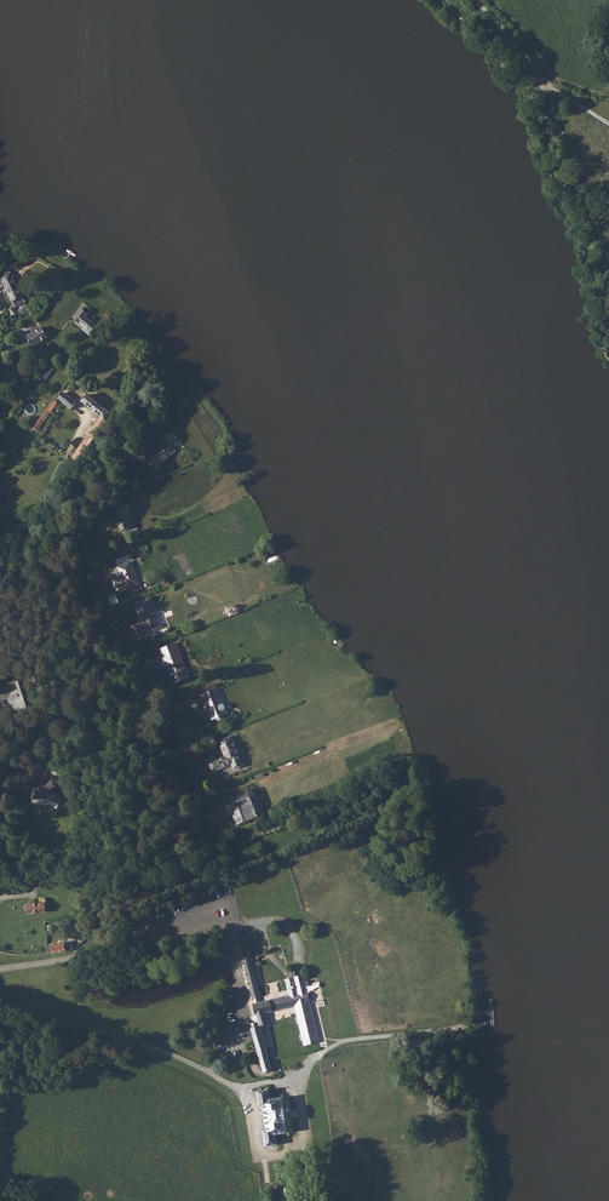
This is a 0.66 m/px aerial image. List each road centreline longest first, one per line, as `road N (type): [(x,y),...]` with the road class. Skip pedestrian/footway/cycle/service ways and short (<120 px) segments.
road 1 (residential): [(31,559),(50,495),(73,462),(127,465),(158,422)]
road 2 (residential): [(115,809),(94,792),(74,744),(67,706),(74,672)]
road 3 (residential): [(74,672),(62,602),(31,559)]

